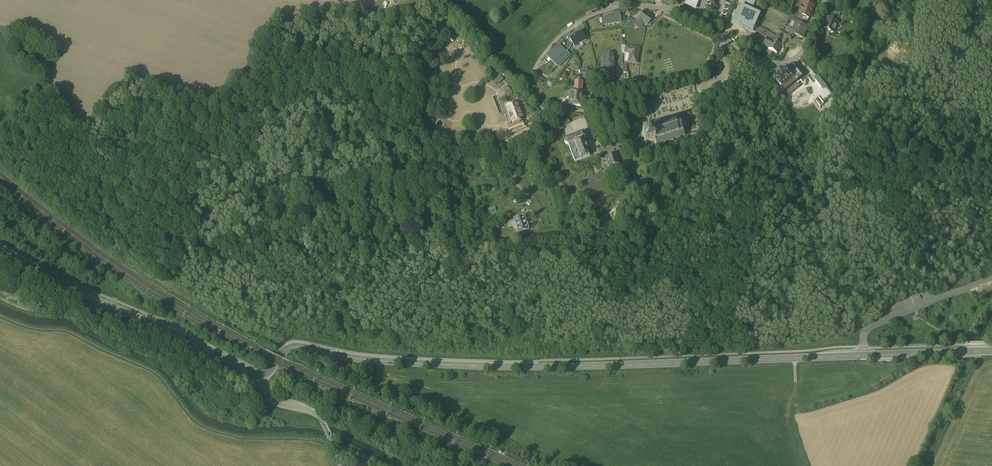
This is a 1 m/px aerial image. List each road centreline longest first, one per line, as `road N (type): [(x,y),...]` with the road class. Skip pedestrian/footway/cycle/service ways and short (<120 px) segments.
road 1 (primary): [(865,356),(512,368),(378,362),(297,348),(262,376)]
road 2 (track): [(334,446),(206,427),(149,369),(70,332),(0,316)]
road 3 (primary): [(256,376),(0,254)]
road 4 (residential): [(719,61),(693,102),(587,135),(543,136)]
road 5 (residential): [(719,61),(771,84),(787,83),(803,67),(832,0)]
road 6 (residential): [(865,356),(871,326),(991,280)]
road 7 (residential): [(543,136),(525,114),(540,82),(581,44),(616,29)]
road 8 (primary): [(991,352),(865,356)]

